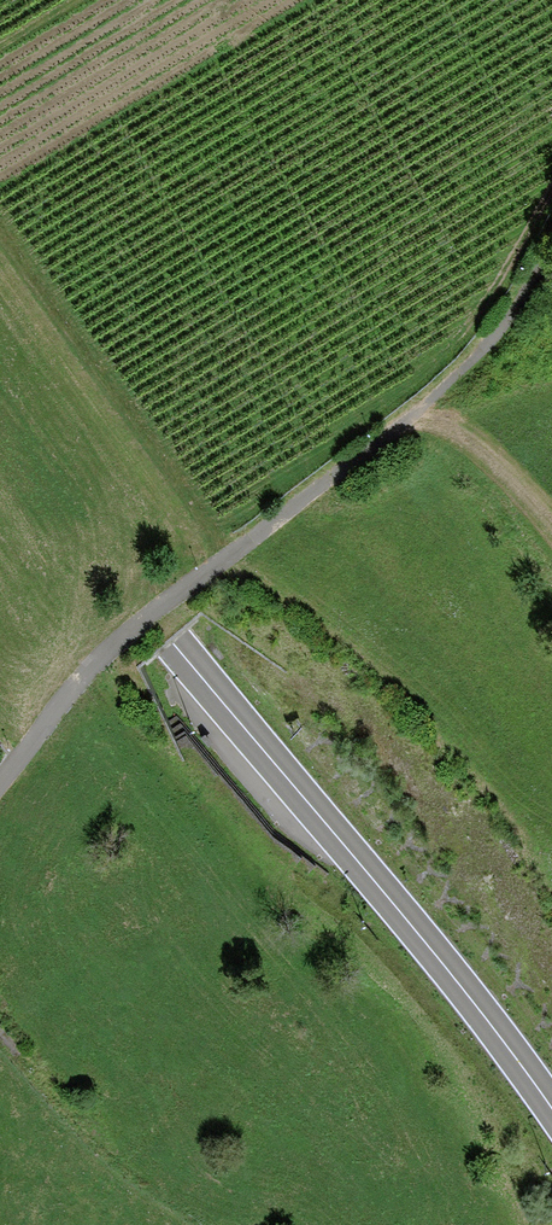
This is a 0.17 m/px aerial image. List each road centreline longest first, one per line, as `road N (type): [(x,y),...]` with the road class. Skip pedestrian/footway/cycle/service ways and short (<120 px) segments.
road 1 (secondary): [(551,1111),(356,859),(171,640),(0,377)]
road 2 (track): [(9,764),(76,683),(150,612),(339,475),(455,378),(510,322),(551,241)]

